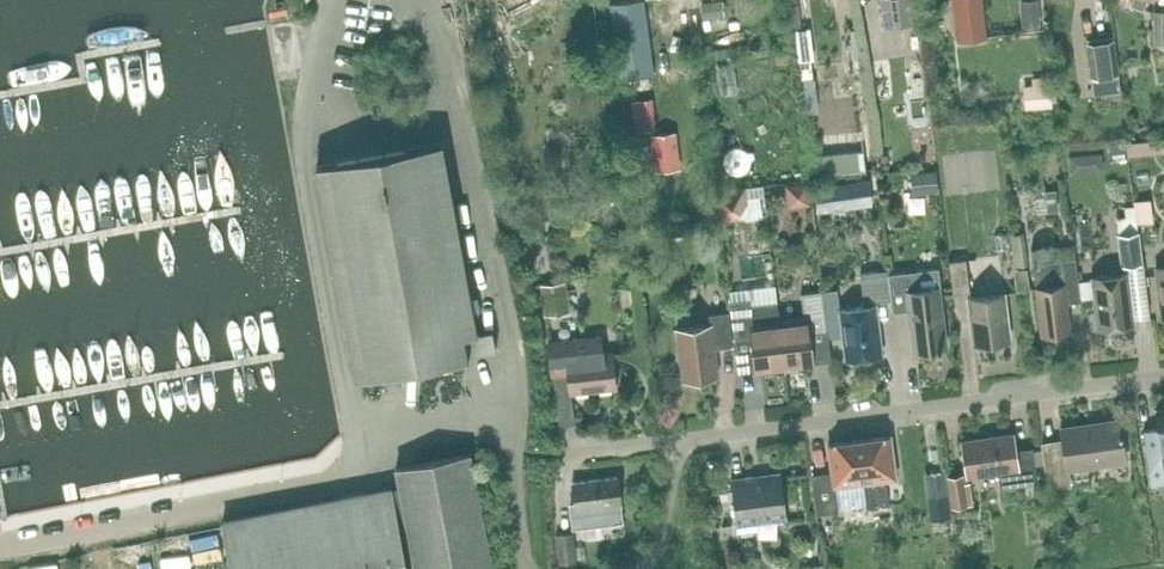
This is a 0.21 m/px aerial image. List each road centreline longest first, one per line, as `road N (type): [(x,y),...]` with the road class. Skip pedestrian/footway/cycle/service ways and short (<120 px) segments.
road 1 (residential): [(1163,376),(679,441)]
road 2 (unclassified): [(0,543),(337,484),(356,452)]
road 3 (unclassified): [(303,142),(356,452)]
road 4 (unclassified): [(462,117),(508,337),(515,423)]
road 5 (unclassified): [(356,452),(515,423)]
road 6 (unclassified): [(303,142),(462,117)]
road 7 (unclassified): [(522,568),(515,423)]
road 8 (unclassified): [(333,0),(303,142)]
road 9 (unclassified): [(679,441),(663,525),(642,568)]

